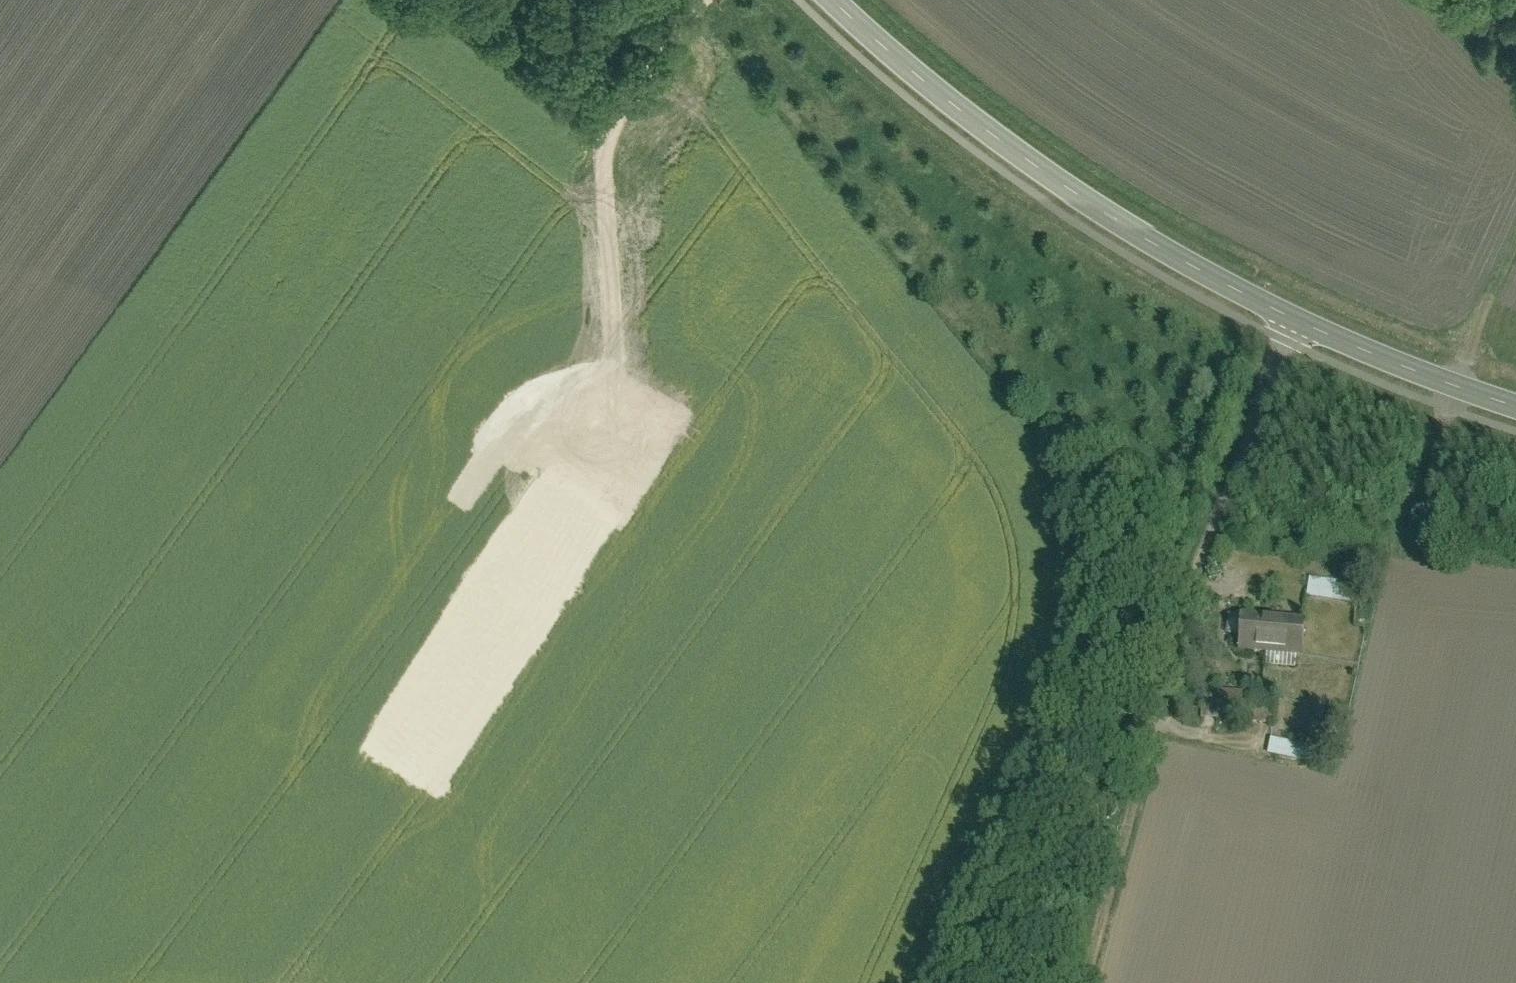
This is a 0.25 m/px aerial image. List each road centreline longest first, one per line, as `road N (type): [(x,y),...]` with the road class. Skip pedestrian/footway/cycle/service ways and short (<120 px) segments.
road 1 (tertiary): [(828,0),(1061,184),(1185,260),(1303,321),(1515,404)]
road 2 (track): [(1088,982),(1204,572)]

